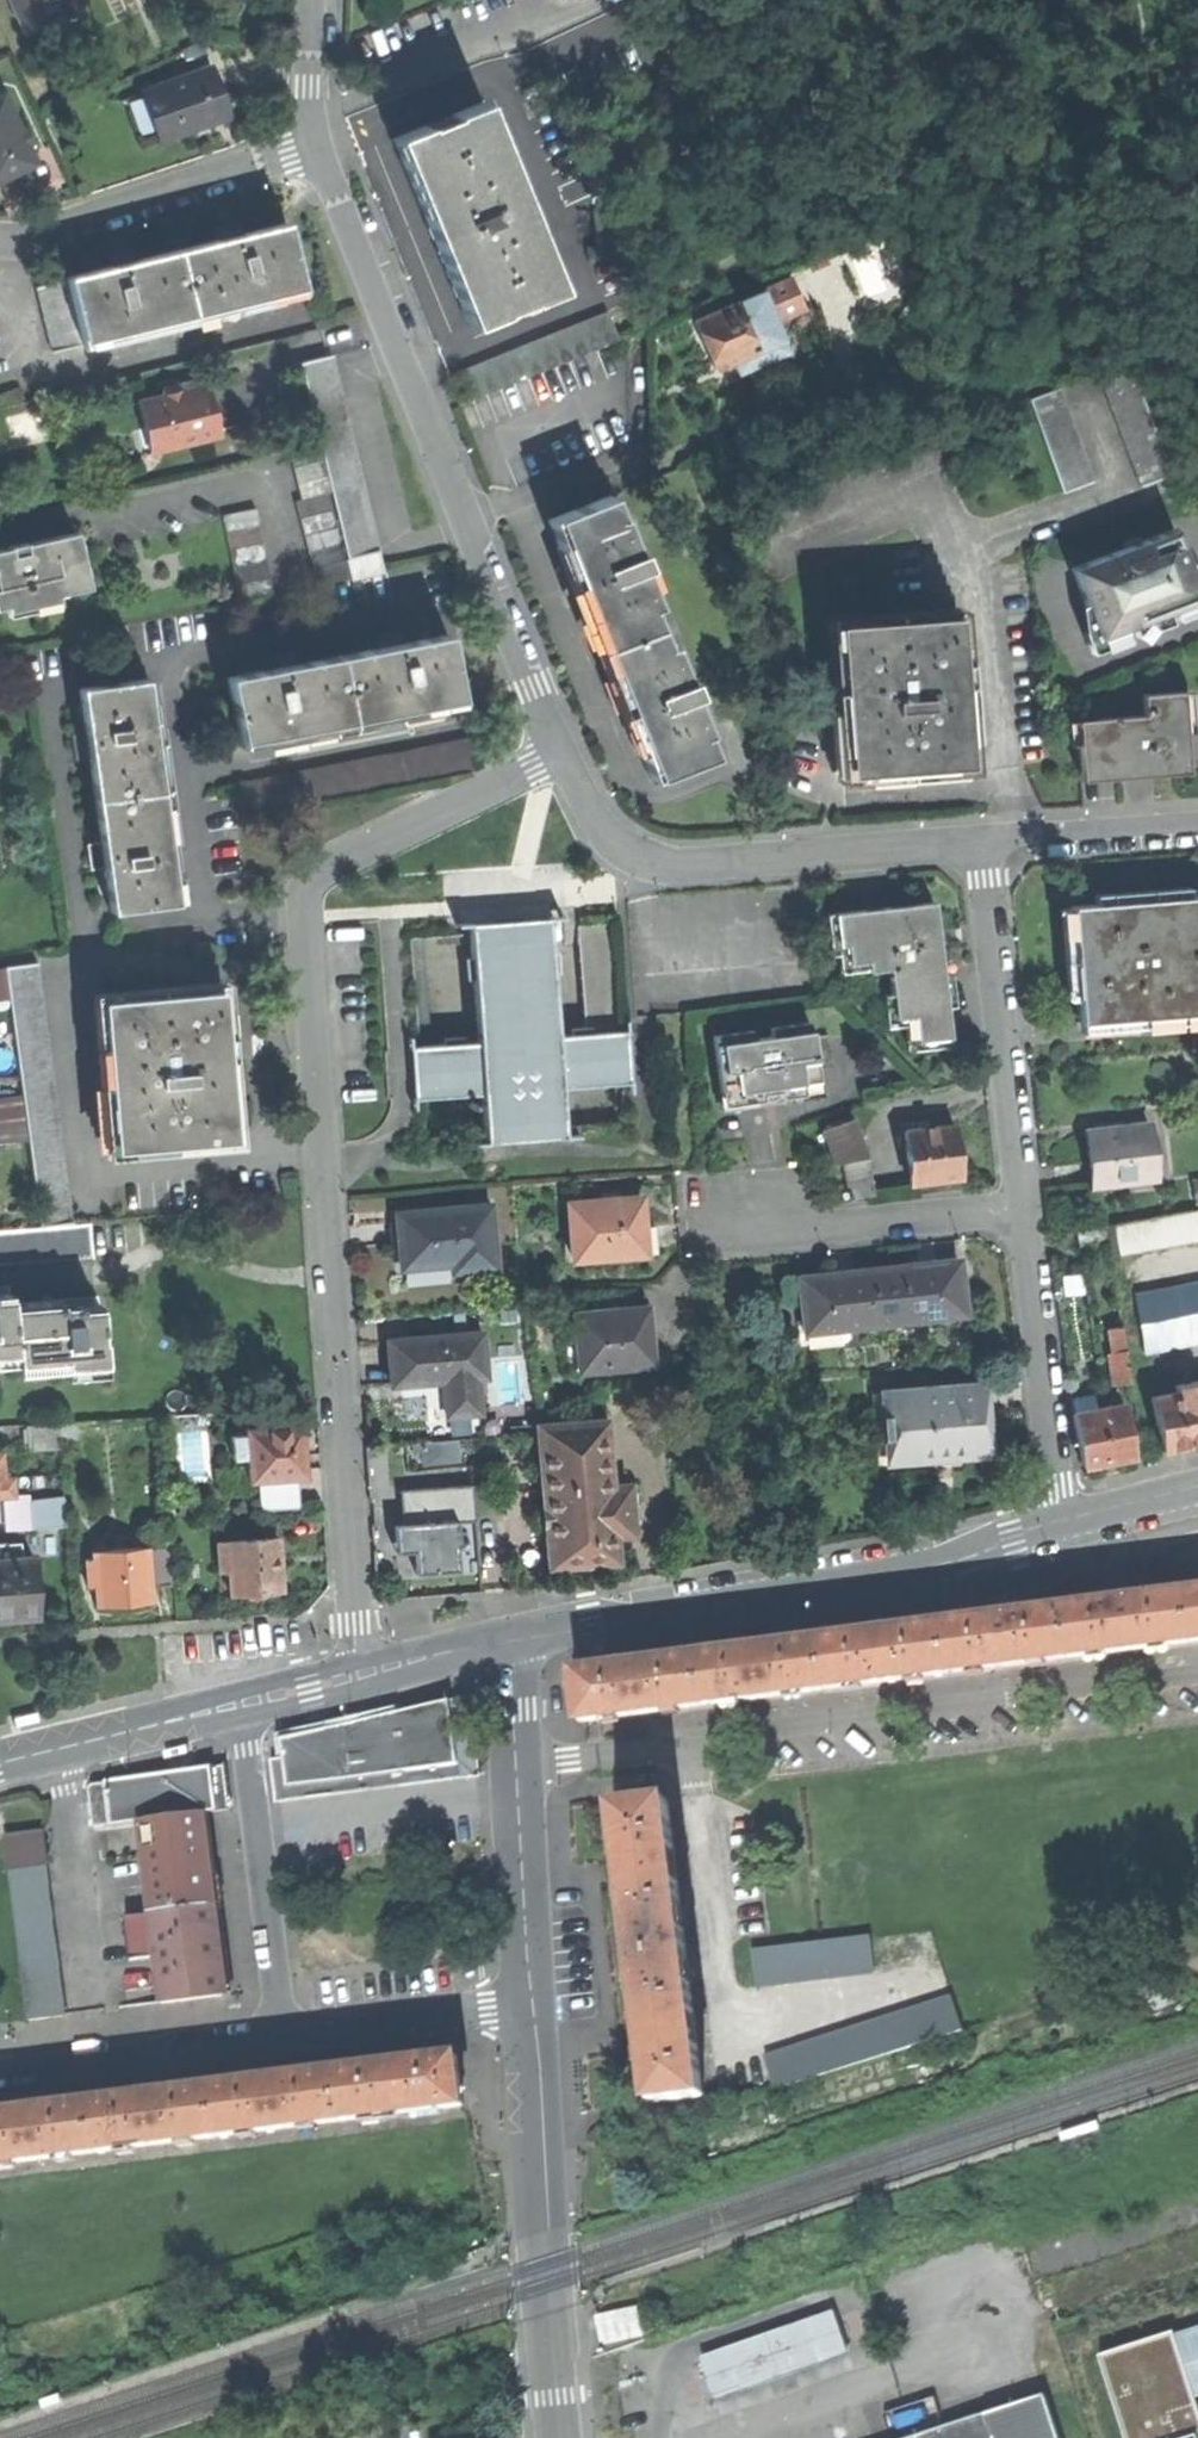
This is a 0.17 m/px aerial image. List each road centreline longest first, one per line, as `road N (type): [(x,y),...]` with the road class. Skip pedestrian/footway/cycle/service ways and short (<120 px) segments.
road 1 (residential): [(562,758),(315,873),(305,891),(359,1675)]
road 2 (residential): [(512,1639),(542,2217),(562,2437)]
road 3 (residential): [(562,758),(317,146)]
road 4 (residential): [(1062,1521),(908,1567),(512,1639)]
road 5 (residential): [(983,839),(677,865),(635,858),(607,835),(562,758)]
road 6 (residential): [(983,839),(1021,1208)]
road 7 (residential): [(359,1675),(0,1763)]
road 8 (residential): [(0,241),(23,242),(317,146)]
road 9 (residential): [(1021,1208),(1062,1521)]
road 10 (residential): [(1021,1208),(828,1225),(743,1211)]
road 11 (residential): [(983,839),(1197,823)]
road 12 (residential): [(512,1639),(359,1675)]
road 13 (residential): [(317,146),(312,0)]
road 14 (residential): [(1197,1486),(1062,1521)]

